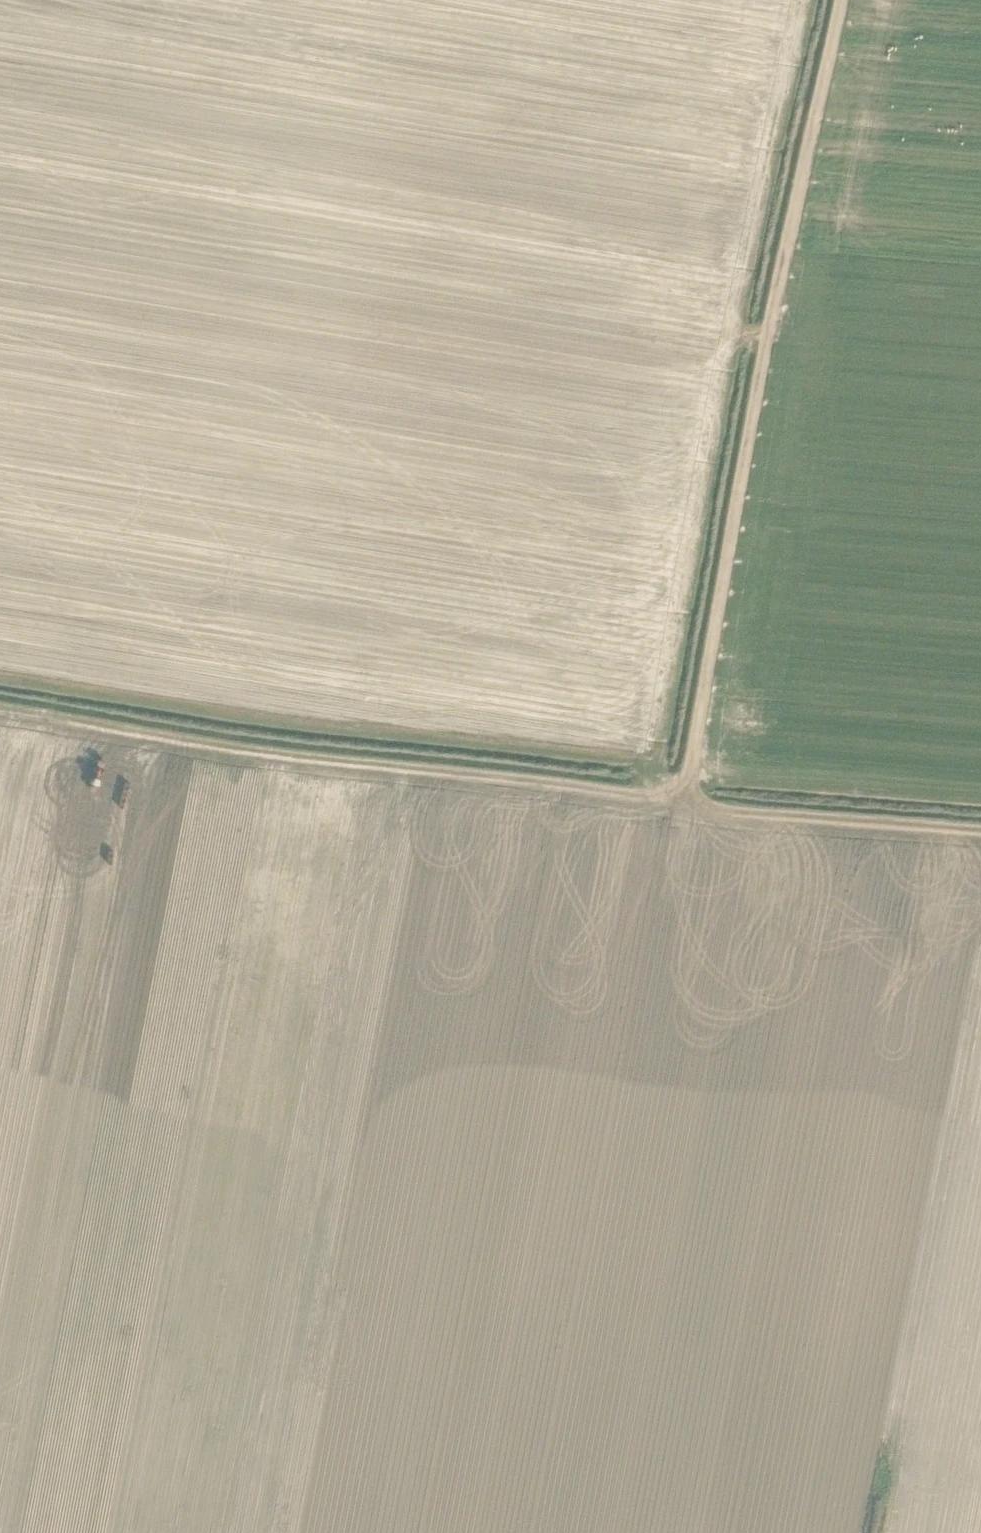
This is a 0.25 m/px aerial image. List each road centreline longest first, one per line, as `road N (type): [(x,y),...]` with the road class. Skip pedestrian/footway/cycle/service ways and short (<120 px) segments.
road 1 (track): [(0,711),(304,757),(682,799),(838,0)]

